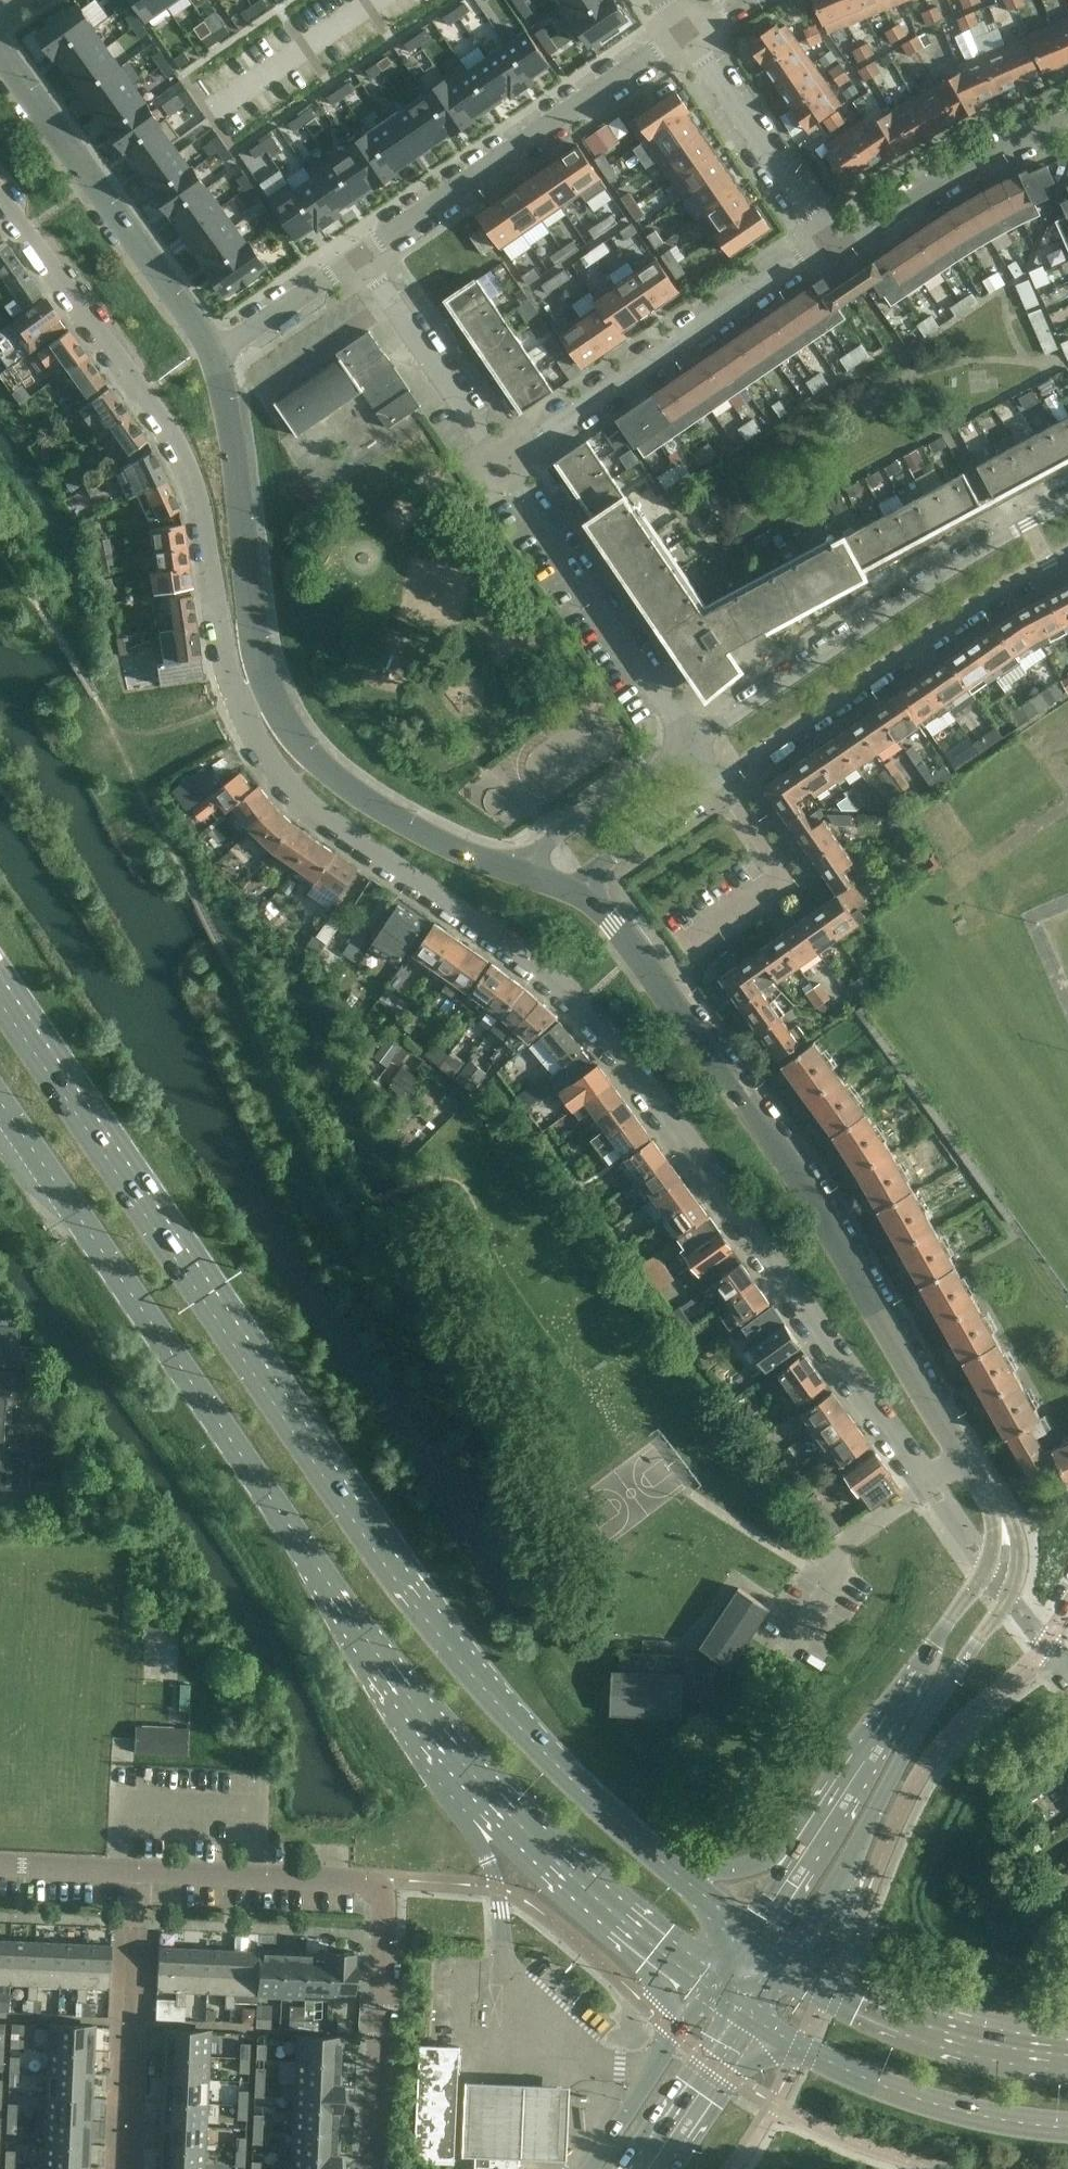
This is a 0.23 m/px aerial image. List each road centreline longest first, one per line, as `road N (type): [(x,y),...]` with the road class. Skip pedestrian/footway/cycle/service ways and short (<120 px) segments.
road 1 (secondary): [(0,1101),(340,1605),(470,1782),(712,1993)]
road 2 (secondary): [(674,1872),(553,1756),(458,1638),(119,1162),(0,980)]
road 3 (residential): [(922,1478),(580,1004),(305,800),(265,757),(237,701)]
road 4 (tertiary): [(969,1468),(782,1162),(655,980),(575,894)]
road 5 (residential): [(237,701),(181,446),(0,195)]
road 6 (residential): [(1067,504),(945,572),(692,743)]
road 7 (residential): [(718,780),(970,607),(1067,553)]
road 8 (tertiary): [(835,1883),(1003,1610),(1017,1555),(1002,1520)]
road 9 (residential): [(363,250),(693,33)]
road 10 (residential): [(505,462),(831,241)]
road 11 (tertiary): [(210,349),(0,53)]
road 12 (tertiary): [(1002,1520),(987,1564),(829,1830)]
road 13 (tertiary): [(268,690),(210,349)]
road 14 (secondary): [(746,2016),(900,2093),(1067,2127)]
road 15 (residential): [(692,743),(505,462)]
road 16 (tertiary): [(511,867),(416,828),(337,778),(296,736),(268,690)]
road 17 (residential): [(126,2168),(140,1872)]
road 18 (residential): [(375,2168),(378,1883)]
road 19 (residential): [(831,241),(982,150),(1067,114)]
road 20 (residential): [(505,462),(363,250)]
road 21 (residential): [(831,241),(693,33)]
road 22 (residential): [(140,1872),(378,1883)]
road 23 (residential): [(692,743),(511,867)]
road 24 (tertiary): [(712,1993),(592,2168)]
road 25 (tertiary): [(636,2168),(746,2016)]
road 26 (residential): [(575,894),(718,780)]
road 27 (residential): [(210,349),(363,250)]
road 28 (secondary): [(829,1830),(732,1870),(674,1872)]
road 29 (secondary): [(1067,2055),(911,2021)]
road 30 (secondary): [(911,2021),(851,1926),(835,1883)]
road 31 (residential): [(0,1865),(140,1872)]
road 32 (secondary): [(911,2021),(788,1956)]
road 33 (tertiary): [(829,1830),(757,1935)]

